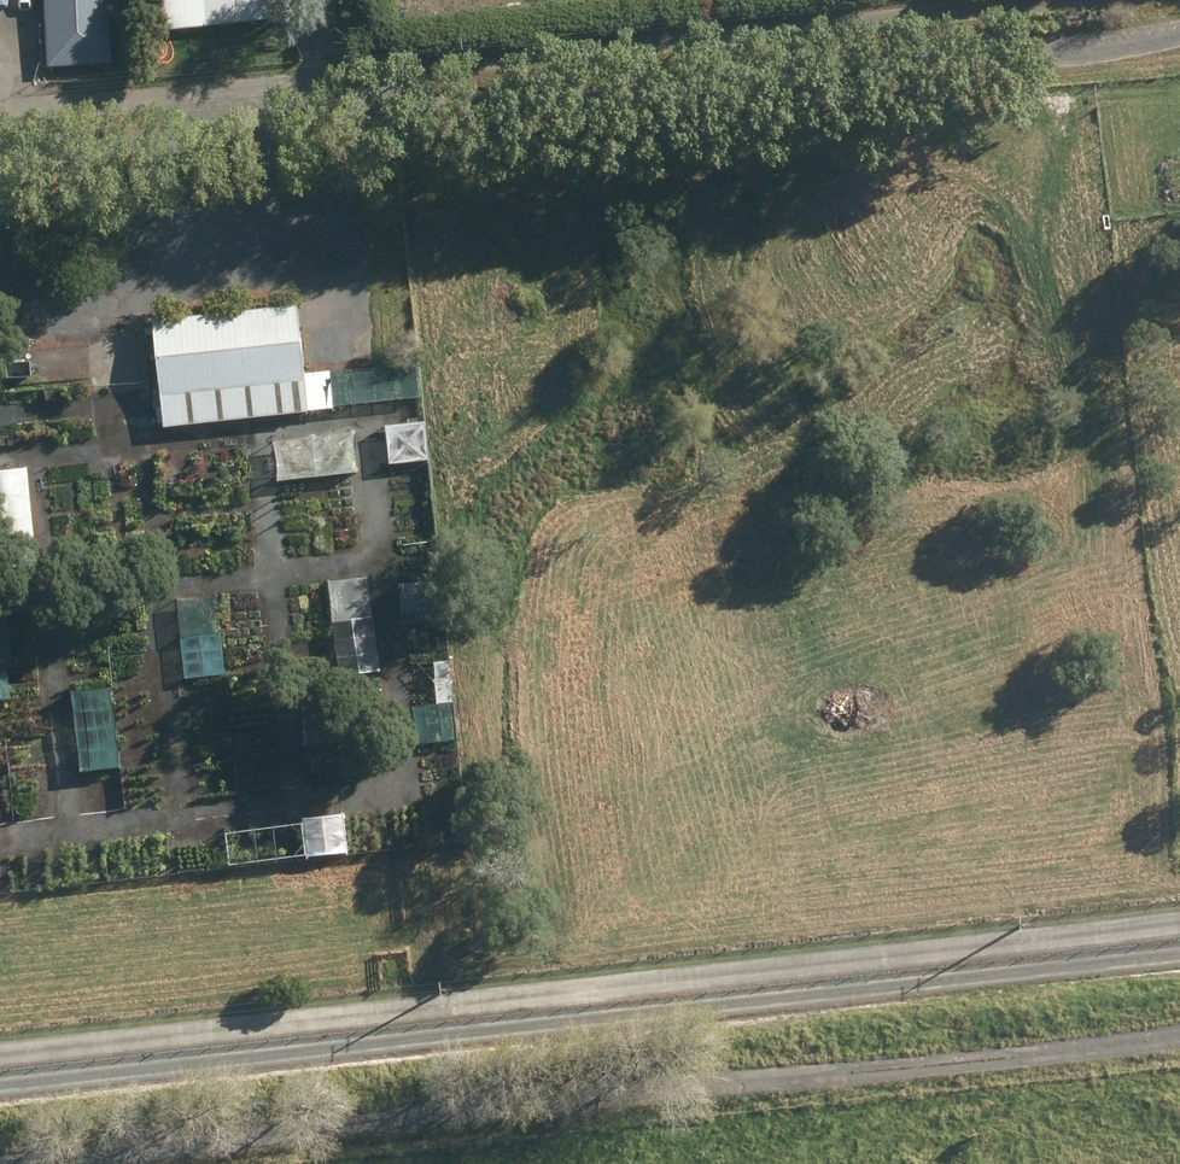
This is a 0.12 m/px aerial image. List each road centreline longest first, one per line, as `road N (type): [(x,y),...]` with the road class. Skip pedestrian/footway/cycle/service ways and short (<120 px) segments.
road 1 (track): [(1179,30),(1028,57),(0,168)]
road 2 (track): [(1179,928),(0,1057)]
road 3 (track): [(1179,961),(0,1090)]
road 4 (track): [(40,1163),(1179,1048)]
road 5 (track): [(1051,0),(61,108),(0,81)]
road 6 (track): [(0,937),(323,931),(416,945),(551,997)]
road 7 (track): [(273,138),(240,227),(188,273),(106,306),(37,299),(0,268)]

